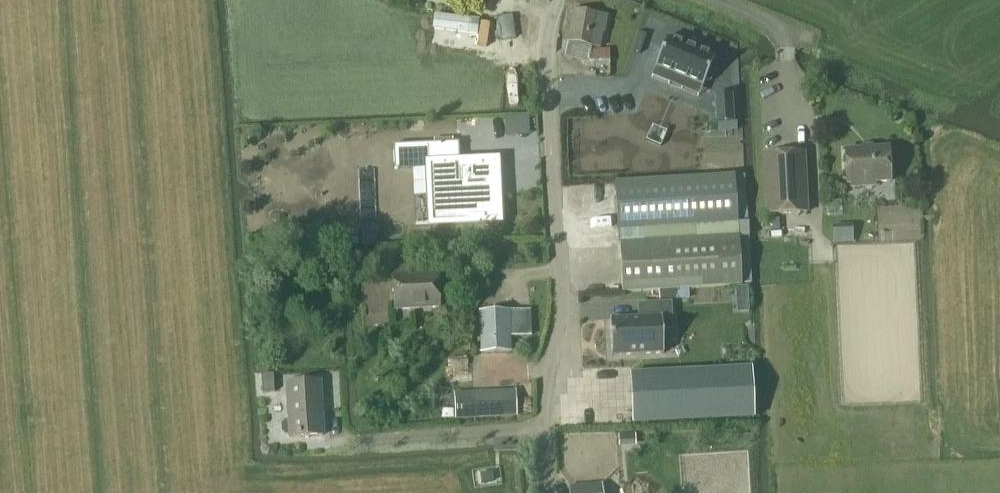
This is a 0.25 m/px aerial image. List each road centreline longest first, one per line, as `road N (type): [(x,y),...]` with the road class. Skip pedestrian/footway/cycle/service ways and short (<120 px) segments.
road 1 (unclassified): [(550,492),(545,418),(563,333),(544,52),(559,0)]

